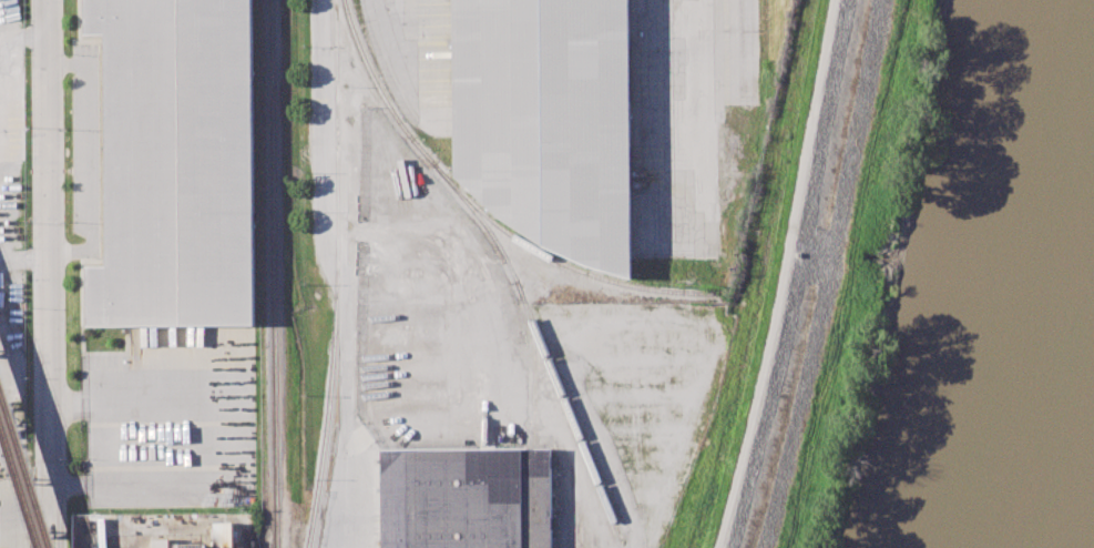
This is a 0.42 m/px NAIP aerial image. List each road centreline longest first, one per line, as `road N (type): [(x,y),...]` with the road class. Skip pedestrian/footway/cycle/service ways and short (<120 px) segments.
road 1 (track): [(851,0),(788,334),(736,547)]
road 2 (residential): [(46,0),(52,547)]

